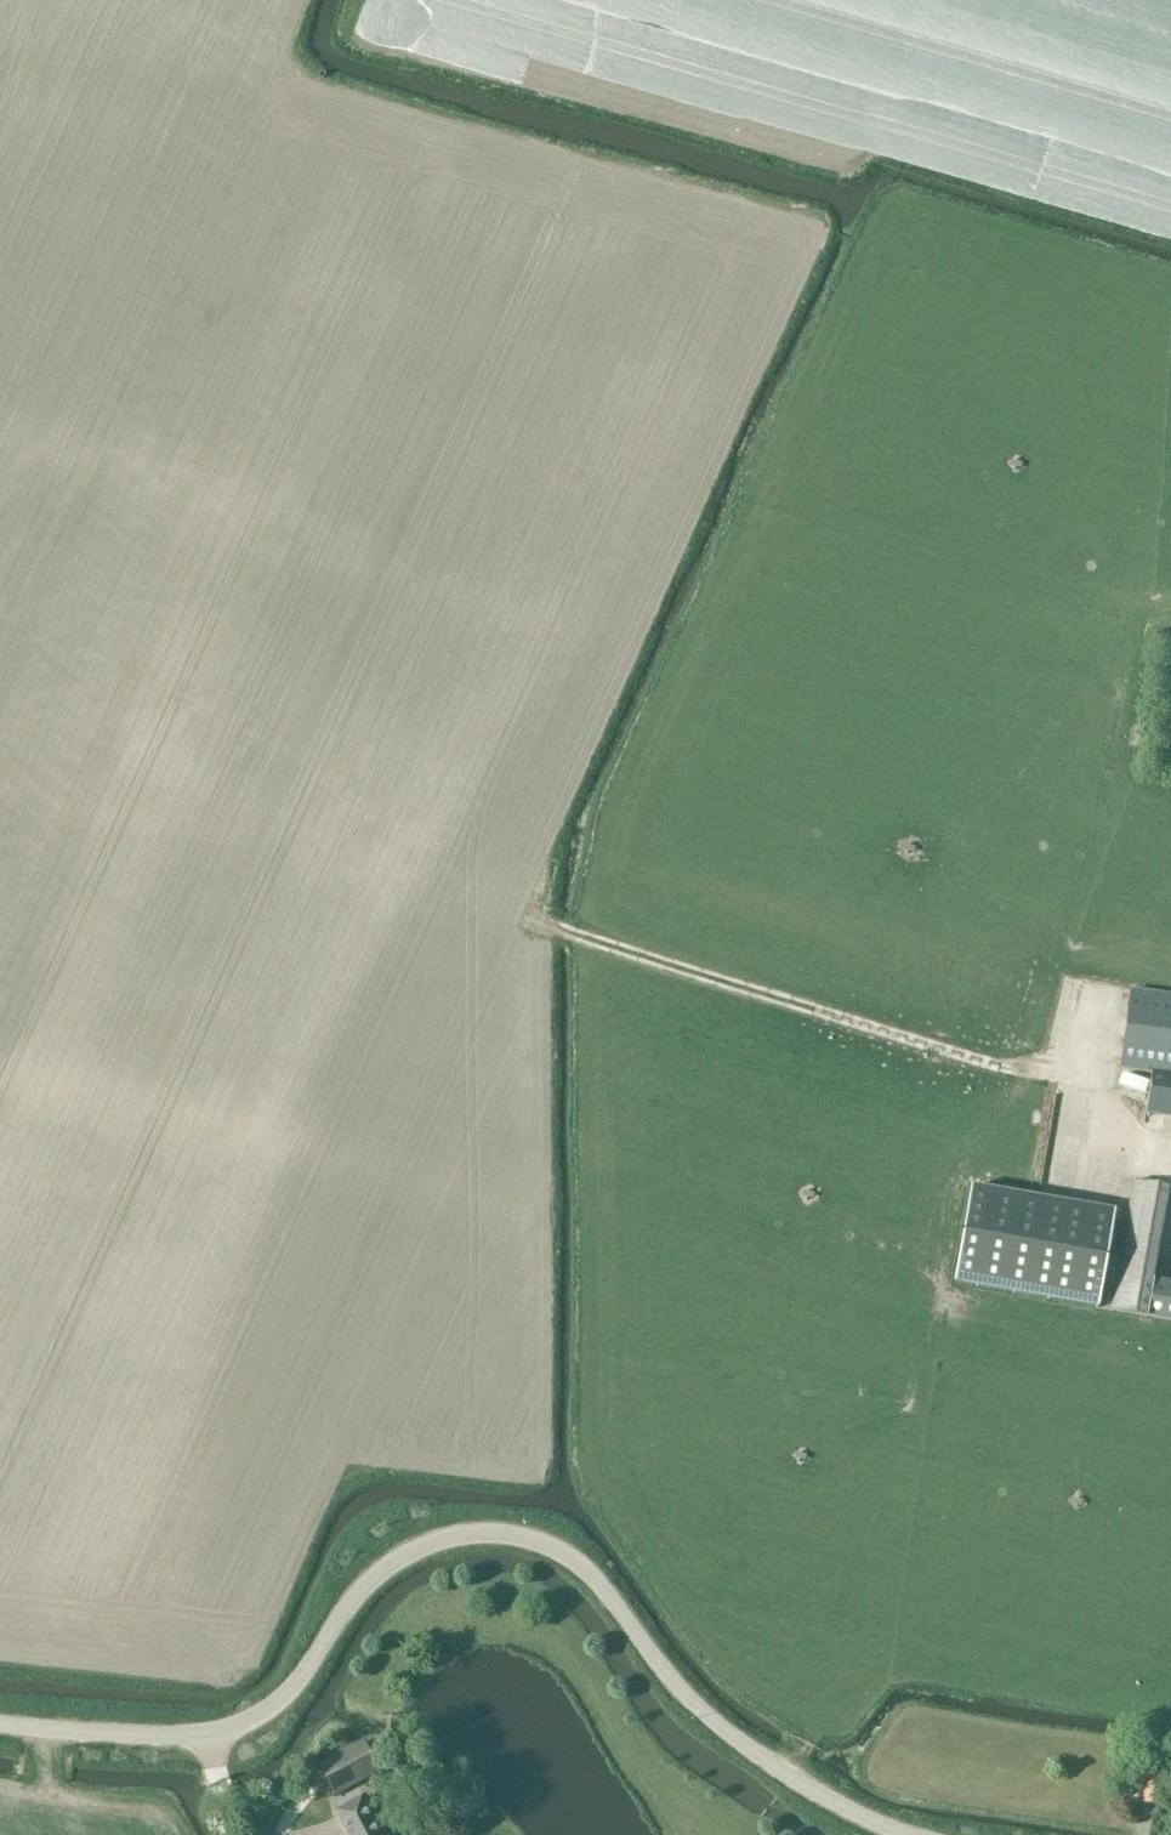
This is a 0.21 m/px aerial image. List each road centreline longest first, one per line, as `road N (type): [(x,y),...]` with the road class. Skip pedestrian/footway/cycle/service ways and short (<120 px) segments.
road 1 (unclassified): [(0,1726),(159,1738),(223,1734),(289,1693),(355,1598),(391,1565),(441,1542),(523,1539),(584,1569),(672,1681),(739,1742),(820,1795),(905,1834)]

